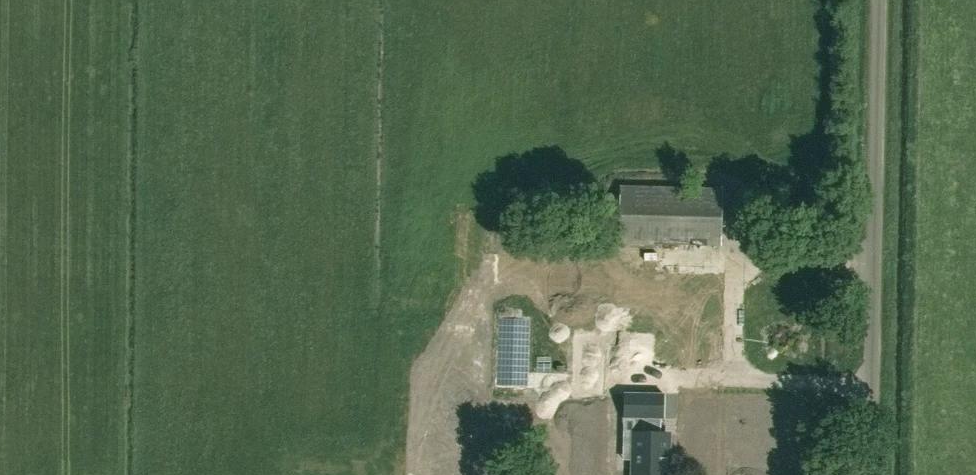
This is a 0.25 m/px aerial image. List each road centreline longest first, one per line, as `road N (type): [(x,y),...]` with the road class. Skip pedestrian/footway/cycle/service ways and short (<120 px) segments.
road 1 (unclassified): [(873,474),(886,0)]

